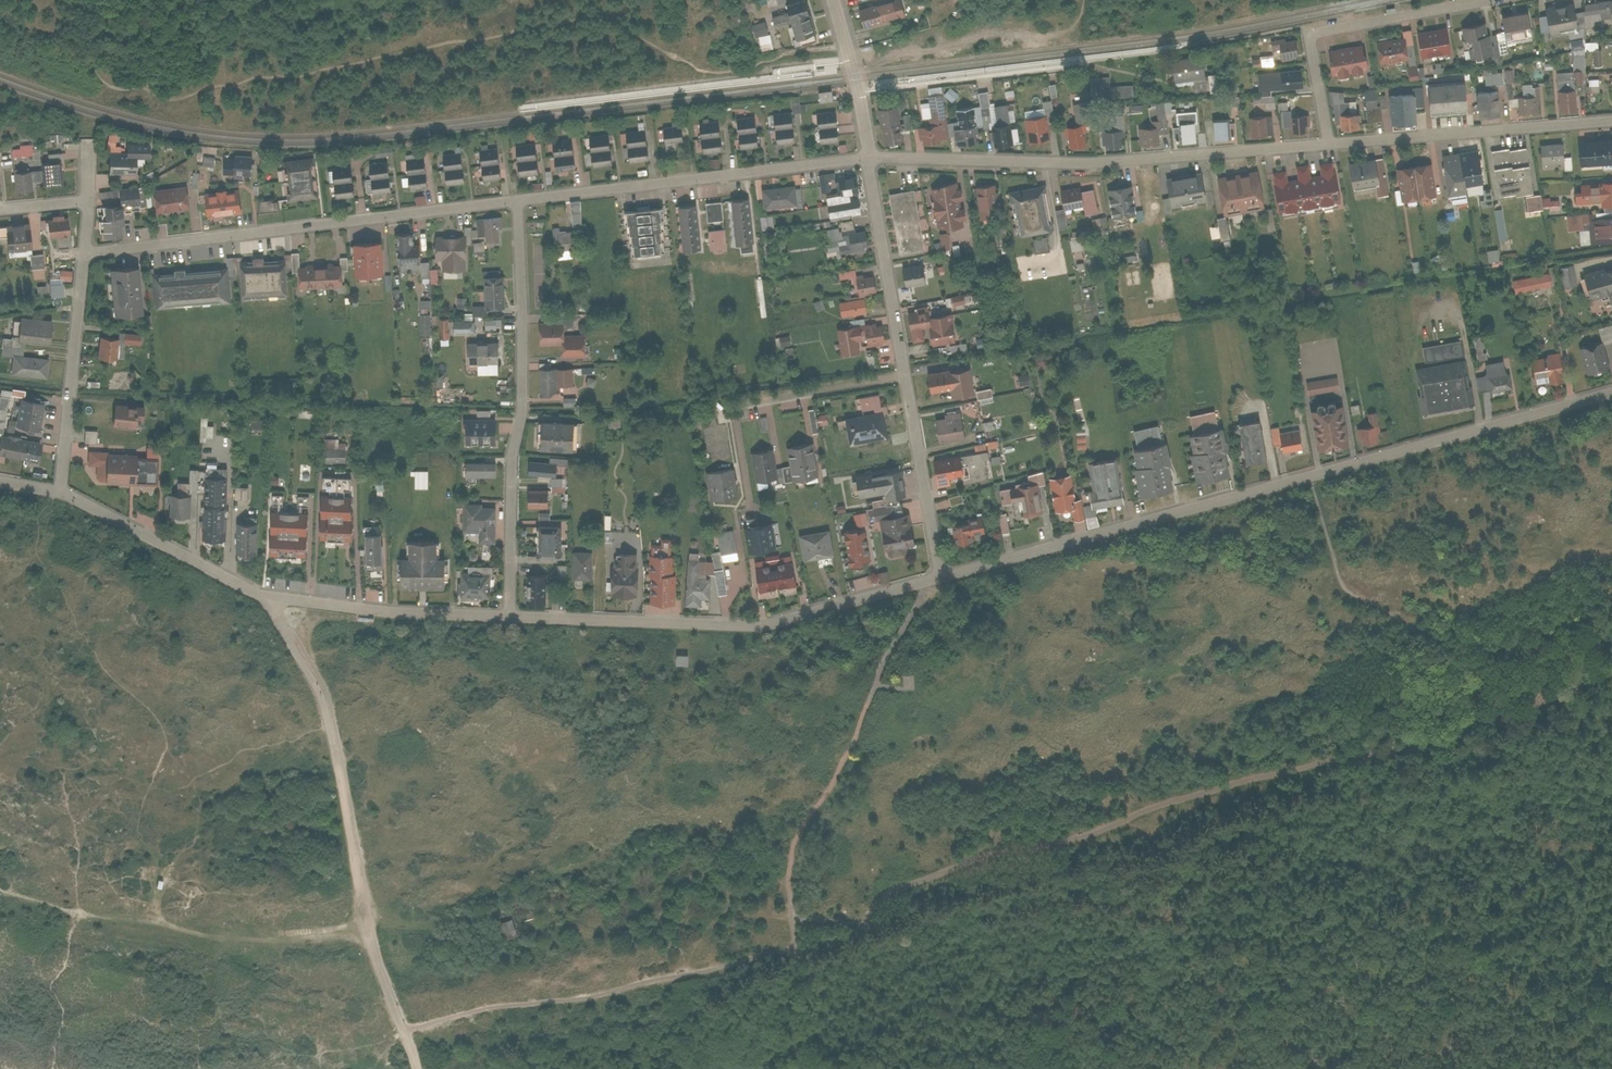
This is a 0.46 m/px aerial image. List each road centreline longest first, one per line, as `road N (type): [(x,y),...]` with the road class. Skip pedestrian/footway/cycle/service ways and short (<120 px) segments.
road 1 (residential): [(936,581),(1611,394)]
road 2 (residential): [(61,494),(267,601),(384,617),(510,622)]
road 3 (residential): [(1329,150),(1123,166),(868,159)]
road 4 (track): [(267,601),(326,697),(369,905),(407,1025)]
road 5 (residential): [(85,254),(518,203)]
road 6 (residential): [(510,622),(763,630),(936,581)]
road 7 (residential): [(868,159),(936,581)]
road 8 (residential): [(518,203),(523,335),(511,460),(510,622)]
road 9 (residential): [(518,203),(868,159)]
road 10 (residential): [(1494,0),(1305,35),(1329,150)]
road 11 (residential): [(1611,122),(1329,150)]
road 12 (residential): [(61,494),(85,254)]
road 13 (residential): [(834,0),(868,159)]

